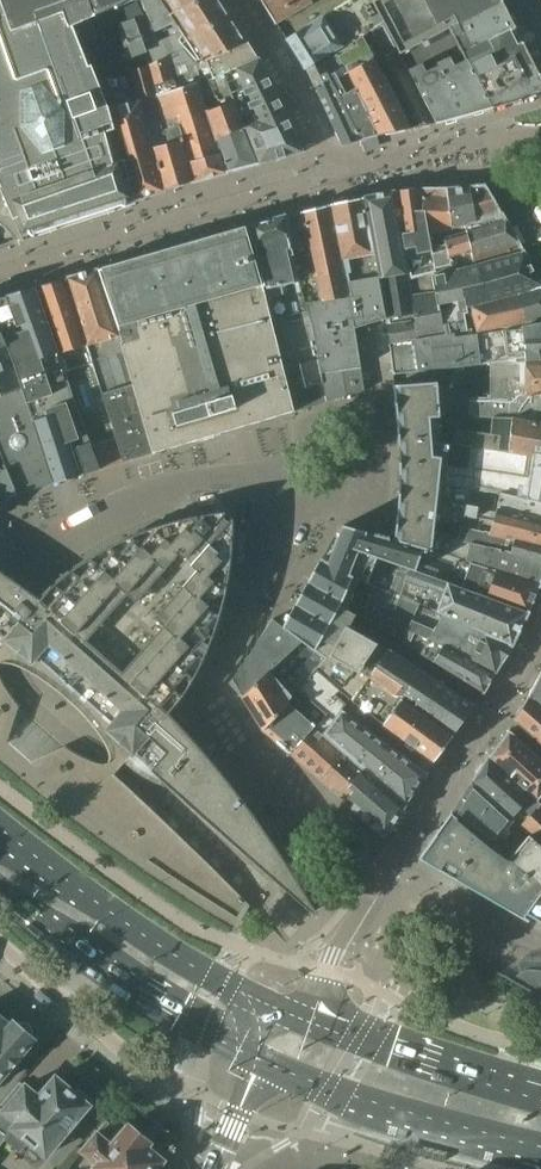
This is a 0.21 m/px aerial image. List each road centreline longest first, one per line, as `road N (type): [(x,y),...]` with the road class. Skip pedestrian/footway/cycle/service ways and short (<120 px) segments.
road 1 (residential): [(285,512),(270,571),(216,699),(256,762),(396,862)]
road 2 (residential): [(0,541),(17,548),(180,490),(257,485),(277,496)]
road 3 (secondary): [(262,1060),(418,1116),(540,1146)]
road 4 (residential): [(285,512),(349,500),(380,456),(366,420),(335,418),(305,433),(277,496)]
road 5 (secondary): [(238,991),(114,917),(0,829)]
road 6 (secondary): [(540,1099),(295,1017)]
road 7 (residential): [(396,862),(540,944)]
road 8 (secondary): [(0,898),(113,976)]
road 9 (residential): [(325,970),(396,862)]
road 10 (unclassified): [(0,944),(48,985),(113,976)]

